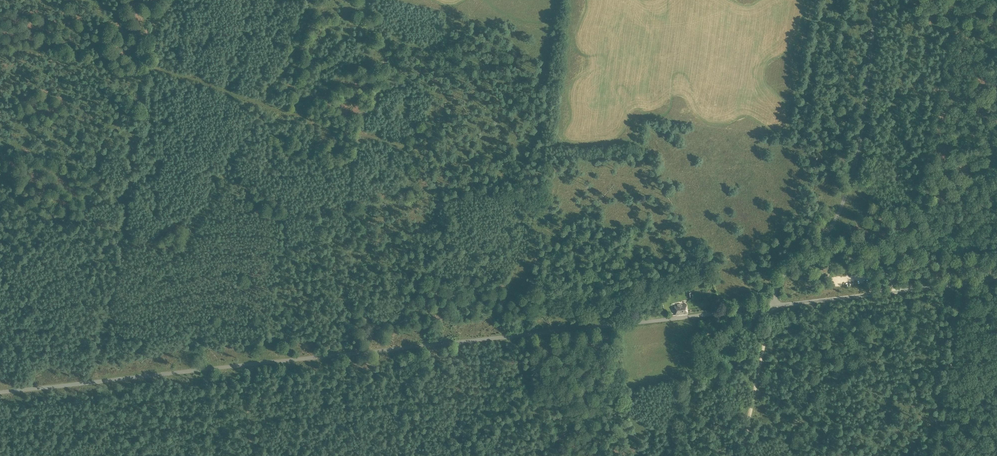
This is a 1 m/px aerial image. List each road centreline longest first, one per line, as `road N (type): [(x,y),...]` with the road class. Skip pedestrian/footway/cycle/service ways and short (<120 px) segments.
road 1 (track): [(0,392),(731,310)]
road 2 (unclassified): [(773,306),(784,273),(835,218),(854,180),(876,0)]
road 3 (unclassified): [(773,306),(996,280)]
road 4 (track): [(773,306),(741,455)]

